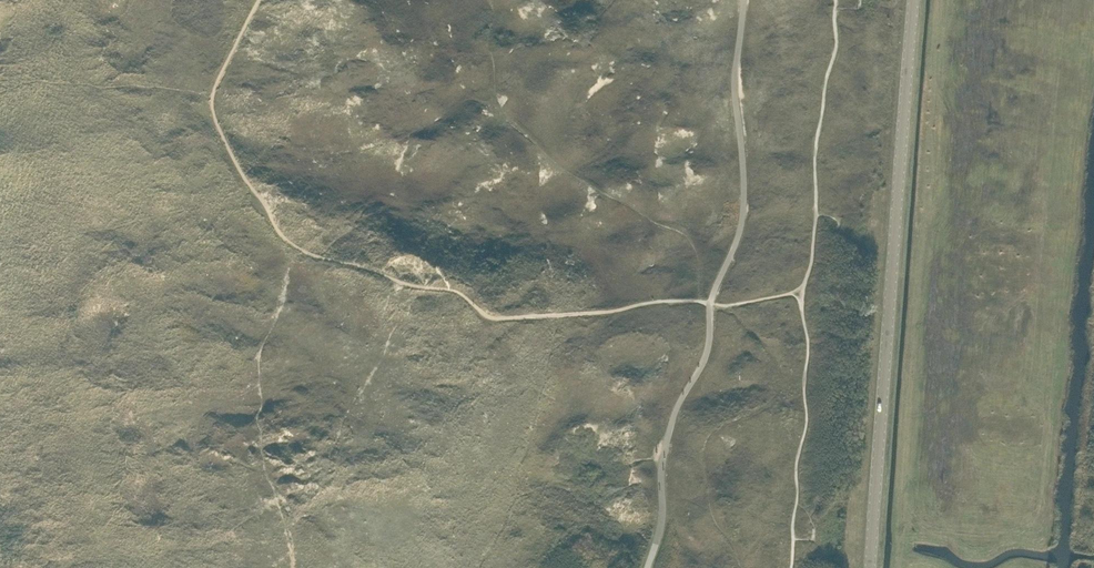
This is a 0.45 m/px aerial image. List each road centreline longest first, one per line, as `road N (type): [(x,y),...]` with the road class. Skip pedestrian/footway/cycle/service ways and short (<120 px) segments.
road 1 (tertiary): [(872,567),(917,0)]

